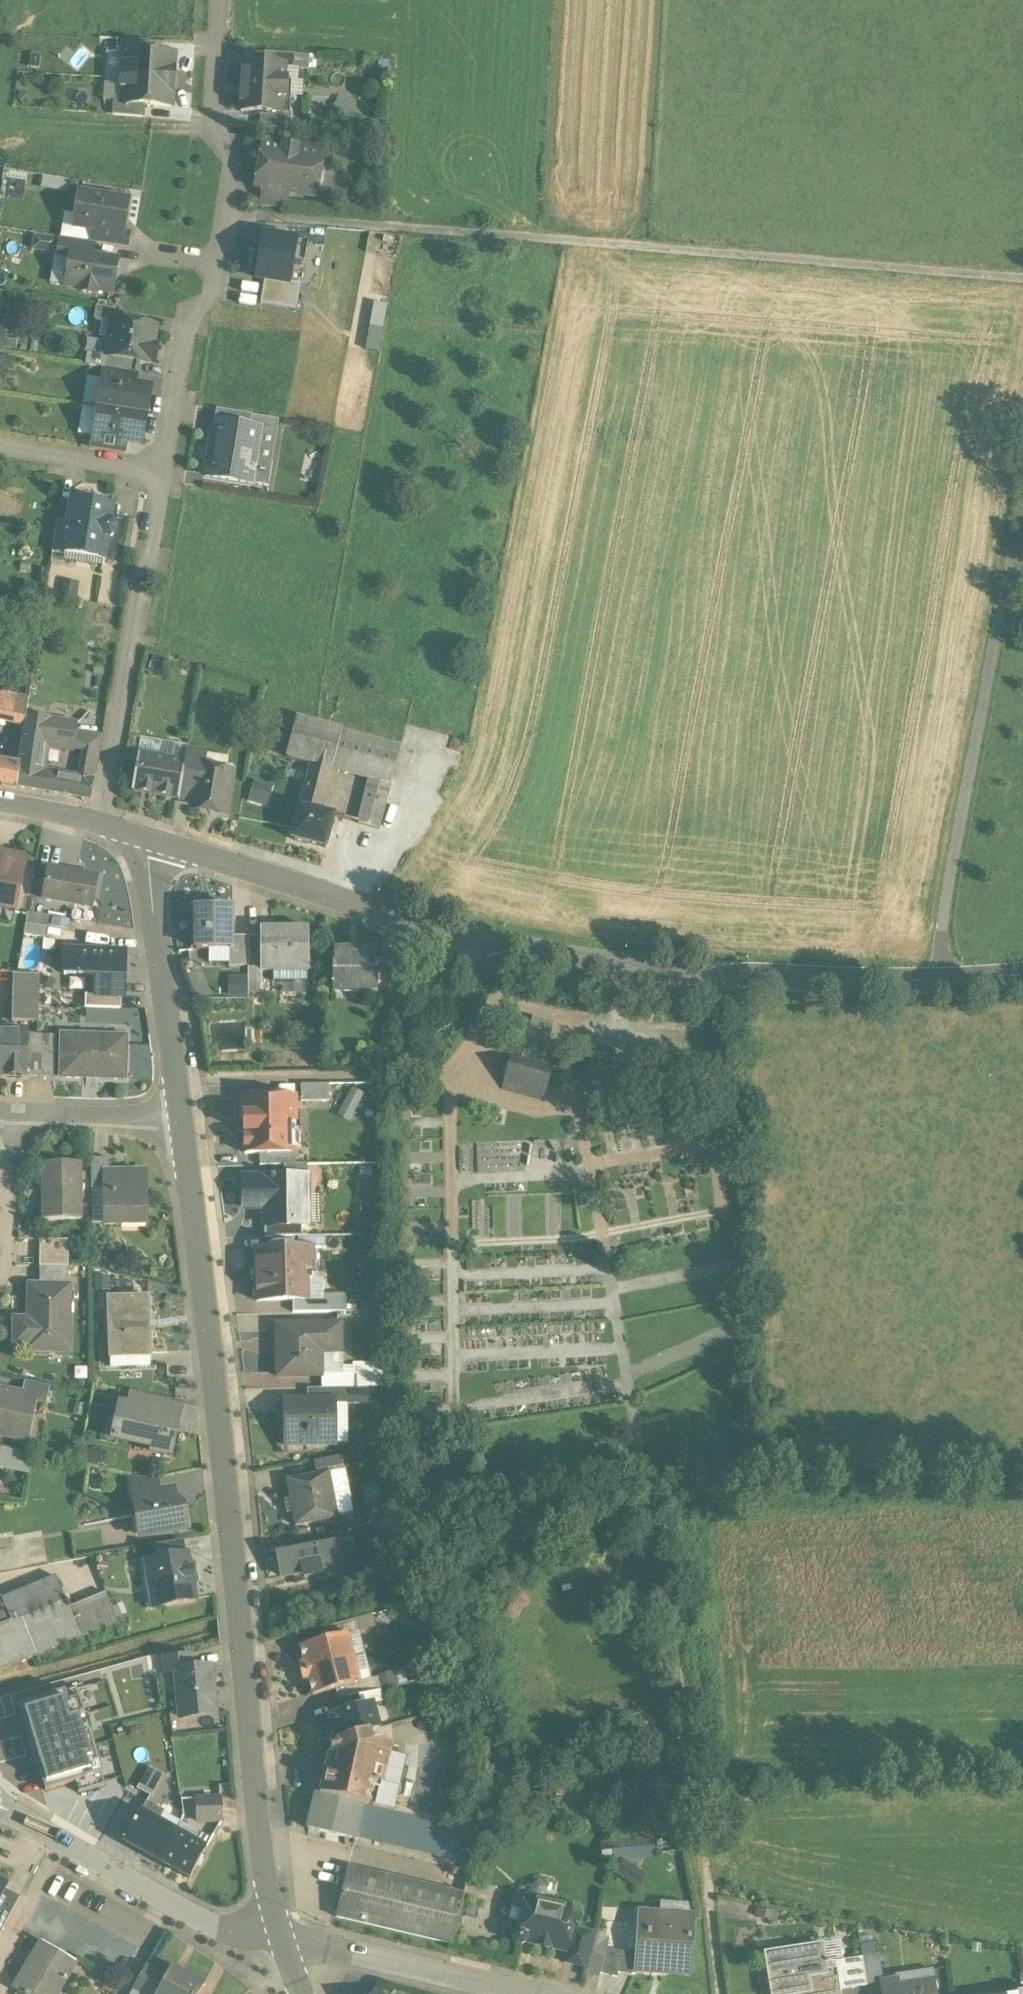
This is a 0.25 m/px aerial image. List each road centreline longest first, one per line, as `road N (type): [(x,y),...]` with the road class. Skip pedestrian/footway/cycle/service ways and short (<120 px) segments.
road 1 (unclassified): [(1022,977),(941,984),(599,969),(419,933),(147,840)]
road 2 (residential): [(102,823),(186,329),(212,297),(226,210),(233,157),(211,128),(220,0)]
road 3 (tertiary): [(280,1936),(261,1836),(220,1409),(180,1123)]
road 4 (residential): [(280,1936),(217,1930),(0,1810)]
road 5 (tertiary): [(180,1123),(147,840)]
road 6 (residential): [(525,1993),(280,1936)]
road 7 (residential): [(180,1123),(13,1112)]
road 8 (residential): [(13,1112),(0,1271)]

